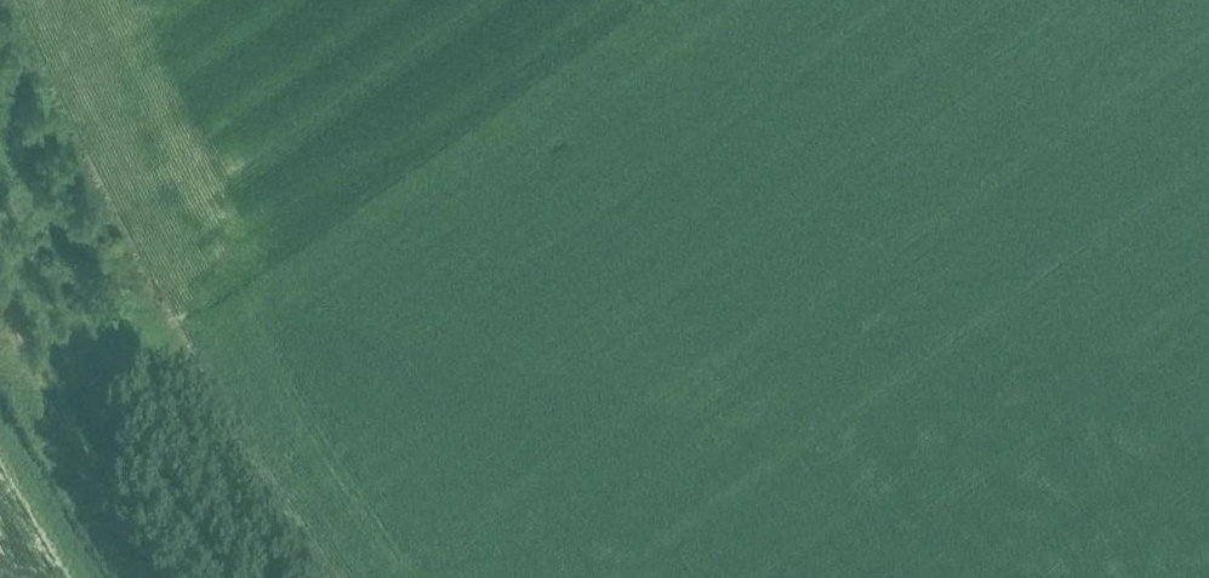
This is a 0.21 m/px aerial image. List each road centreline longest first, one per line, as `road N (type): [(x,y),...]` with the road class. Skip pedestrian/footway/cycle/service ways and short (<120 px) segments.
road 1 (track): [(0,312),(155,577)]

